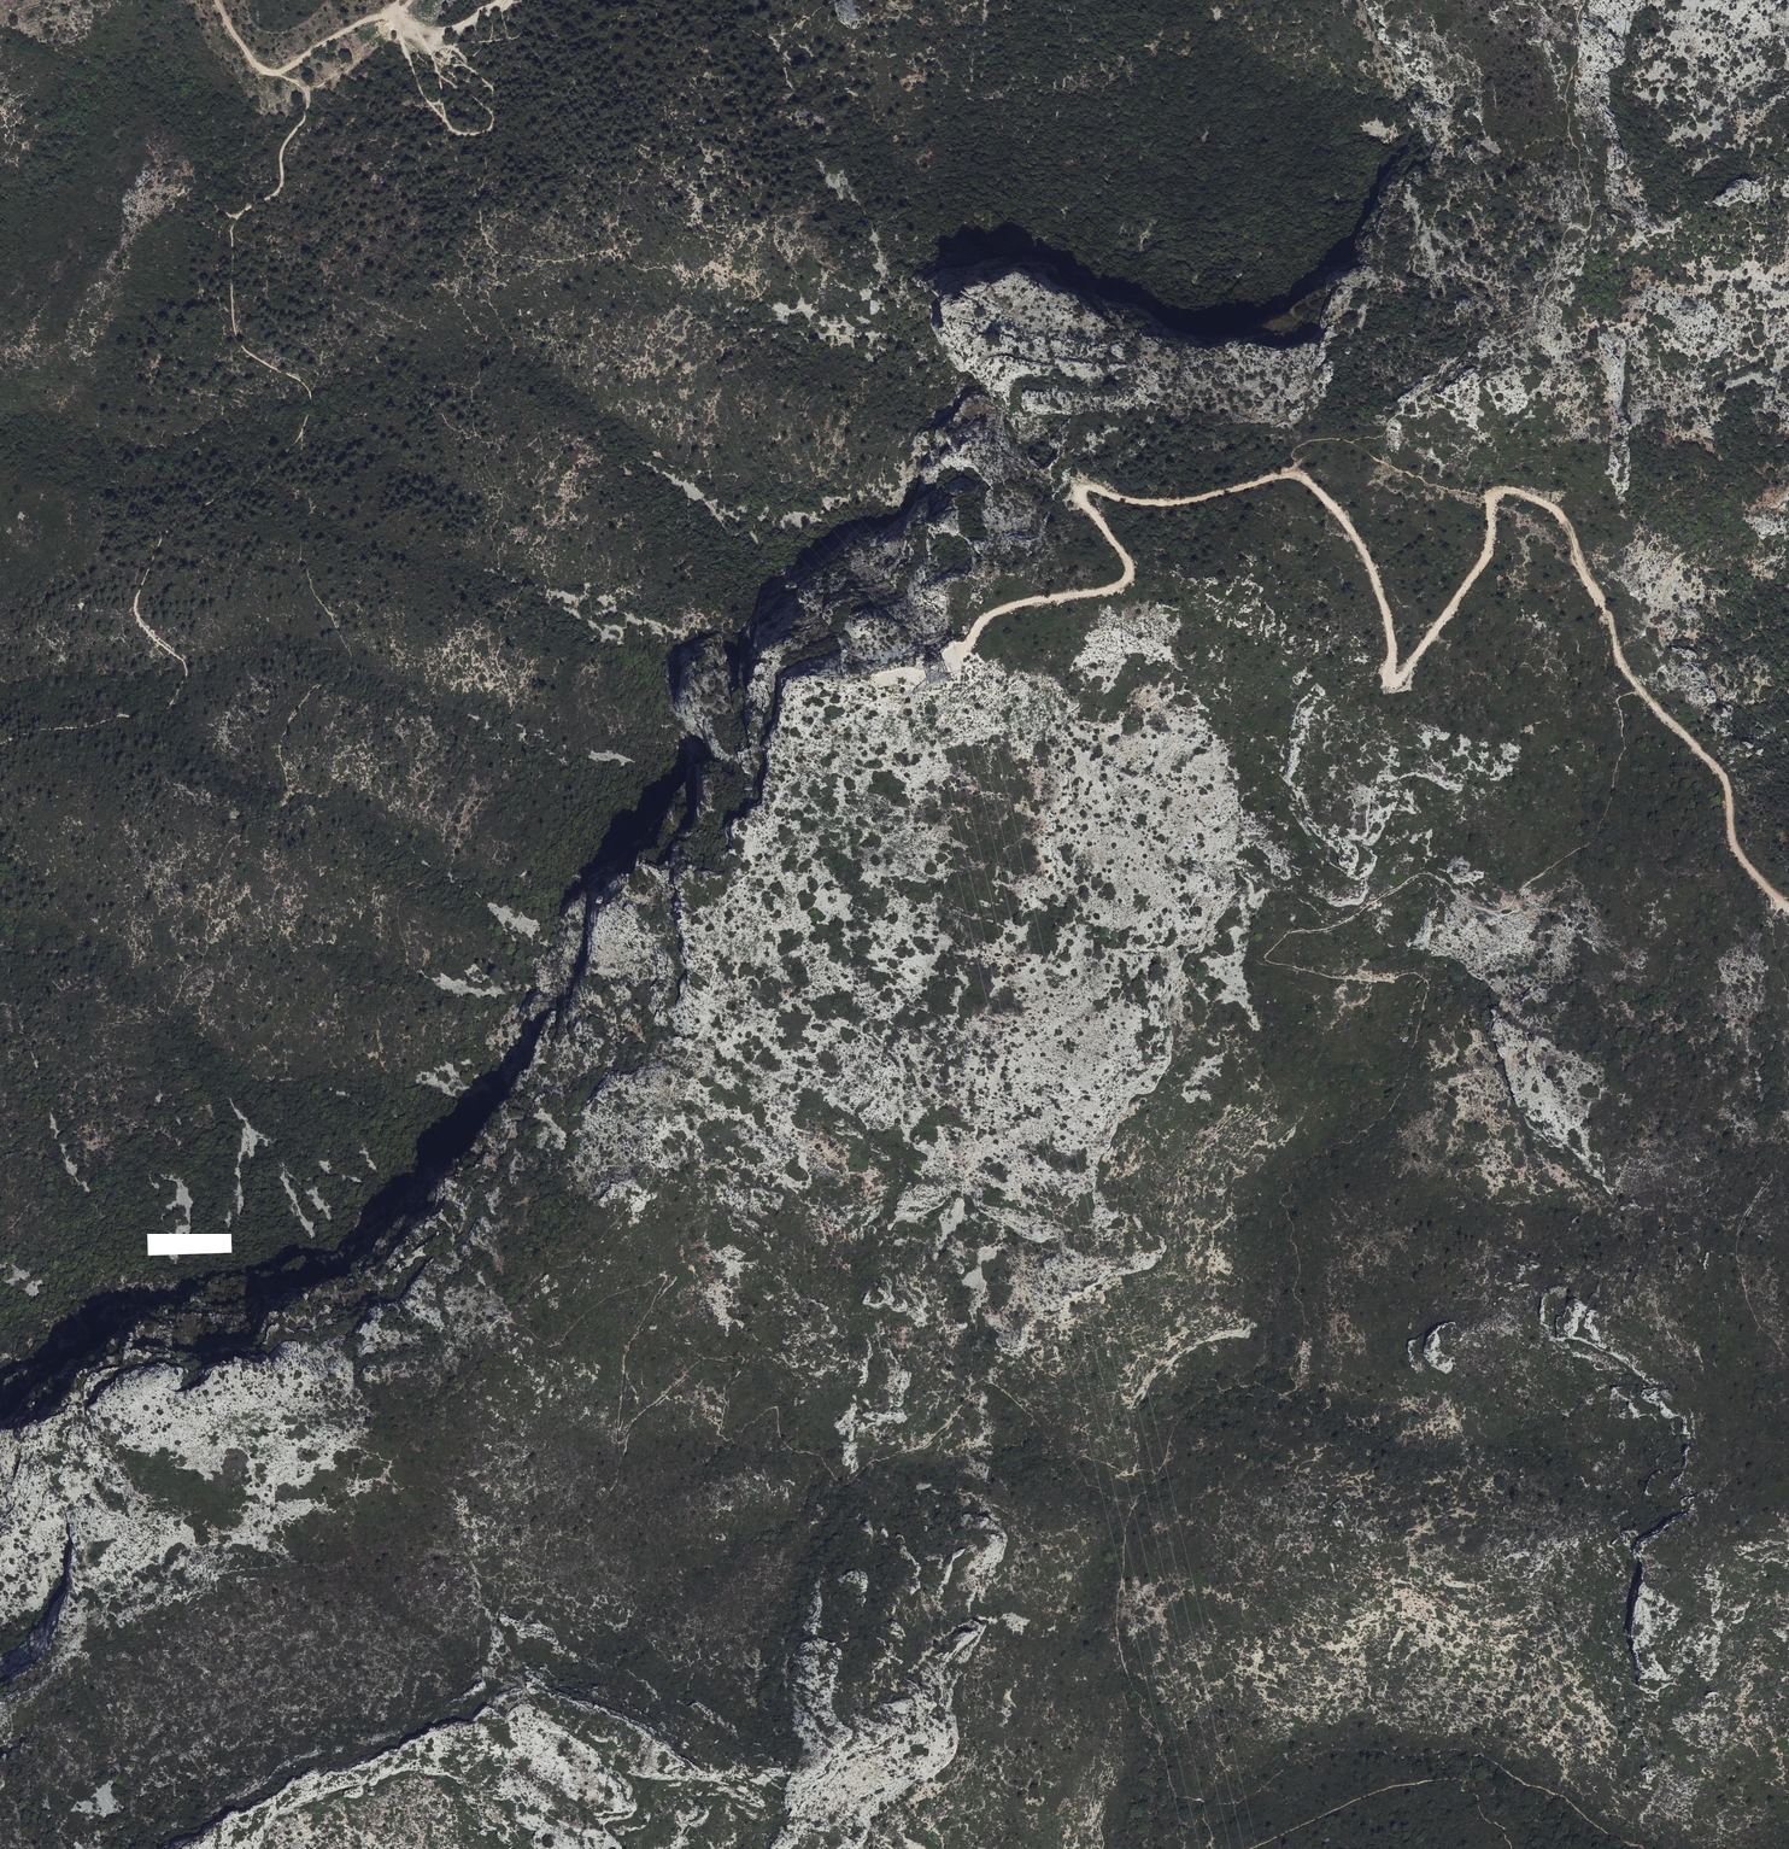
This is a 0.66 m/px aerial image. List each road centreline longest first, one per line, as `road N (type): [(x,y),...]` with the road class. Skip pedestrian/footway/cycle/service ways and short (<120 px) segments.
road 1 (track): [(872,683),(948,665),(991,615),(1104,591),(1128,577),(1130,564),(1082,498),(1087,488),(1167,504),(1294,477),(1317,491),(1360,544),(1400,676),(1487,554),(1496,494),(1518,492),(1547,504),(1573,530),(1607,604),(1619,657),(1726,778),(1736,849),(1788,909)]
road 2 (track): [(450,43),(492,87),(488,130),(454,131),(422,96),(385,15)]
road 3 (track): [(399,0),(278,73),(258,65),(218,0)]

